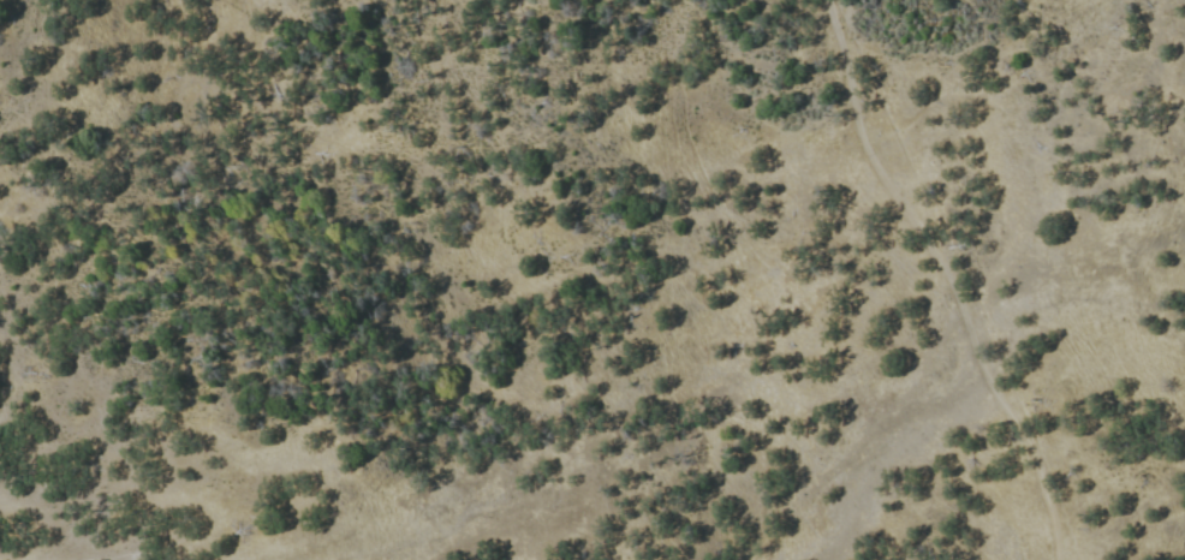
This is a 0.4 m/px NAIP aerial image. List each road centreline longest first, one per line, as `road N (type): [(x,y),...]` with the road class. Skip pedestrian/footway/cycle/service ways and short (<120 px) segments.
road 1 (track): [(823,0),(864,157),(946,274),(981,373),(1023,434),(1057,559)]

